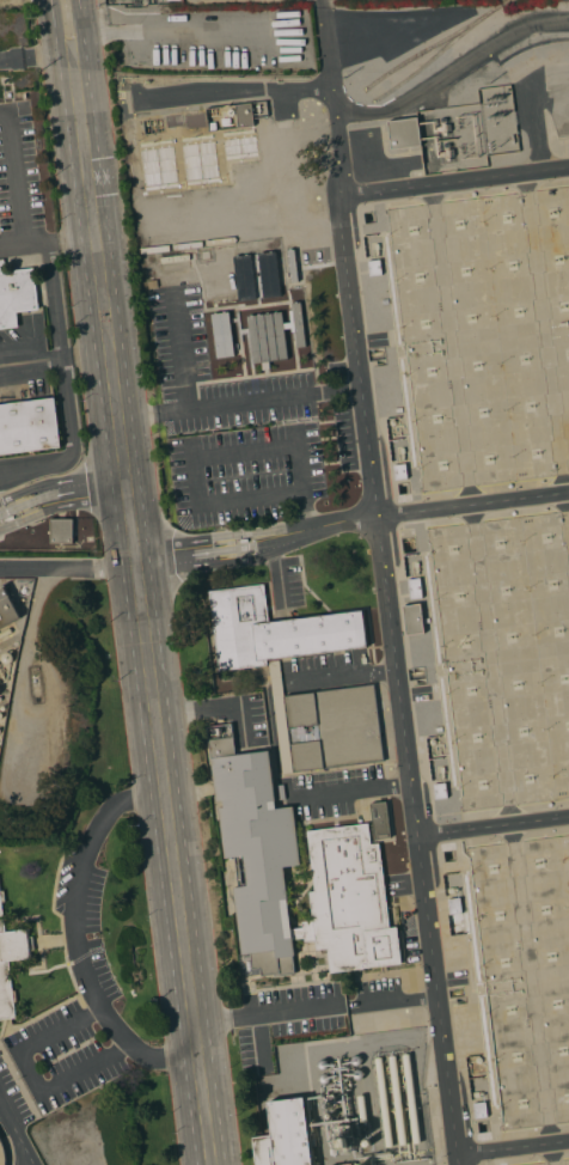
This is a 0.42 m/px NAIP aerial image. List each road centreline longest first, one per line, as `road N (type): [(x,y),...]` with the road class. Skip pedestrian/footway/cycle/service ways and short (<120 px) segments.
road 1 (secondary): [(213,1164),(68,0)]

